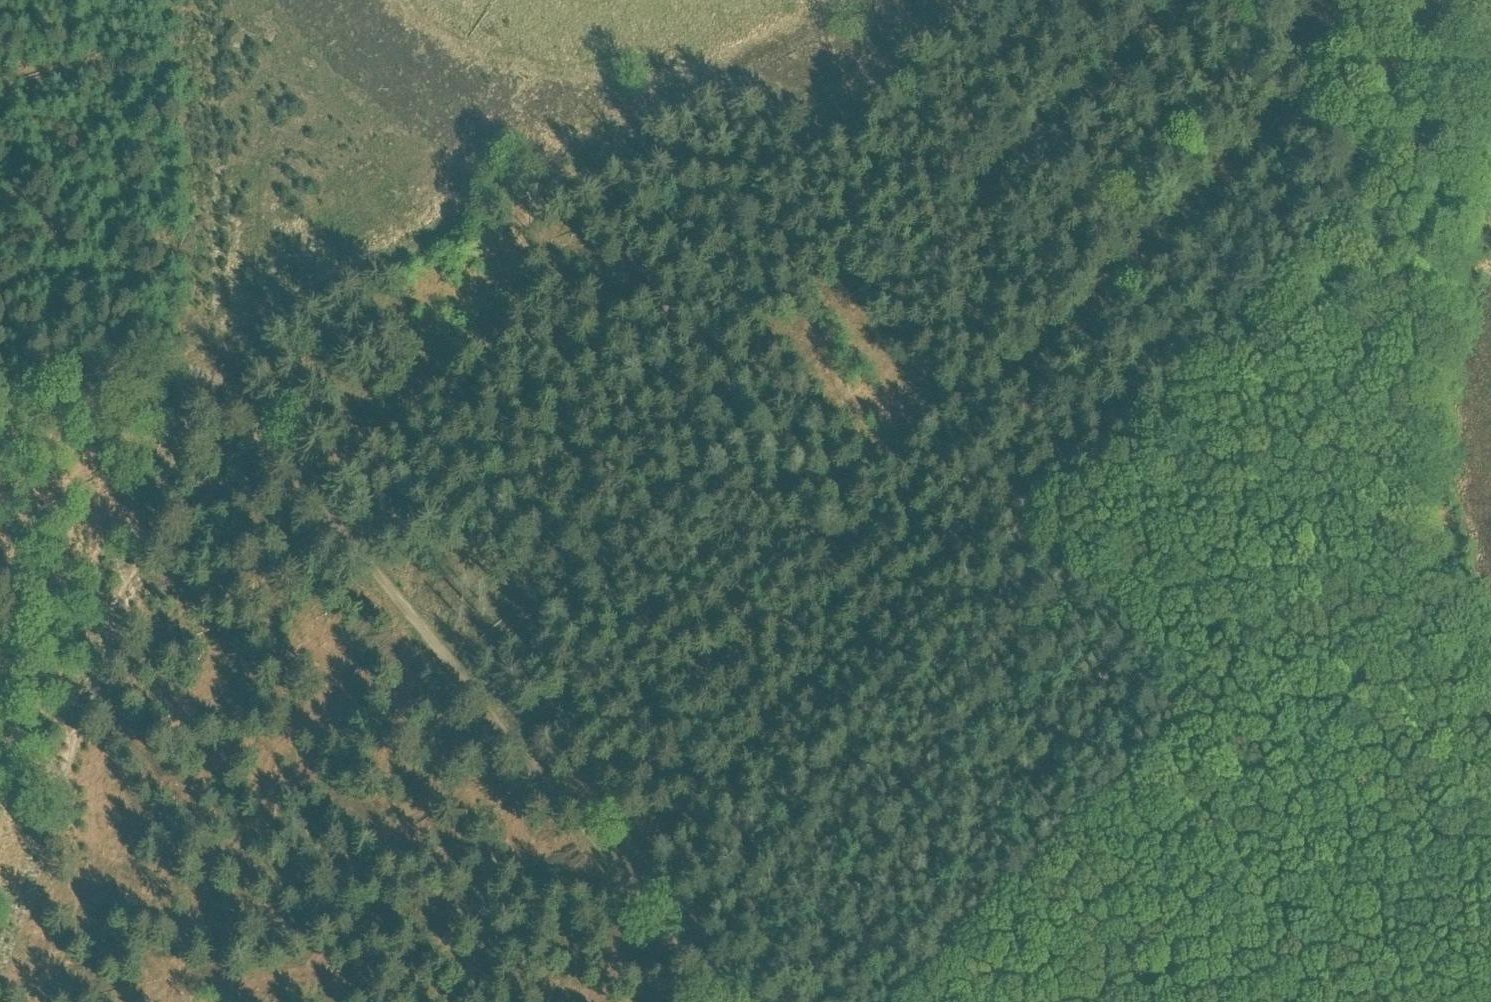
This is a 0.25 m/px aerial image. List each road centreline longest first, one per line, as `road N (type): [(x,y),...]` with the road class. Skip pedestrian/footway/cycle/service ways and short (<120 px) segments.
road 1 (track): [(718,1001),(278,470)]
road 2 (track): [(278,470),(197,372),(45,810)]
road 3 (track): [(197,372),(0,402)]
road 4 (track): [(0,941),(45,810)]

